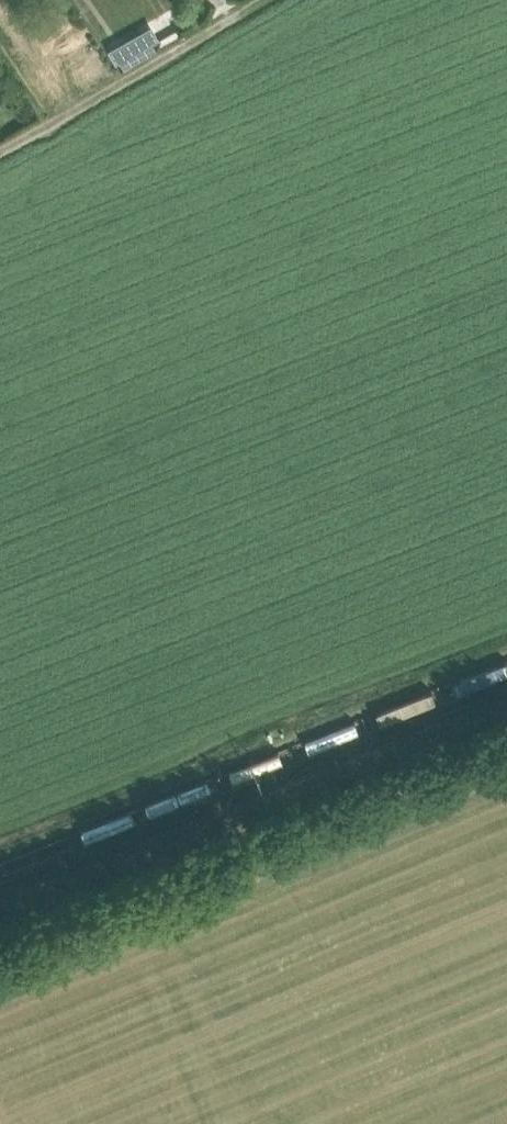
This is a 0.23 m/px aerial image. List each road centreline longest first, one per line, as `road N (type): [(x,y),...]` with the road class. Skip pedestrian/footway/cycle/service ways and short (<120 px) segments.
road 1 (track): [(260,0),(0,154)]

